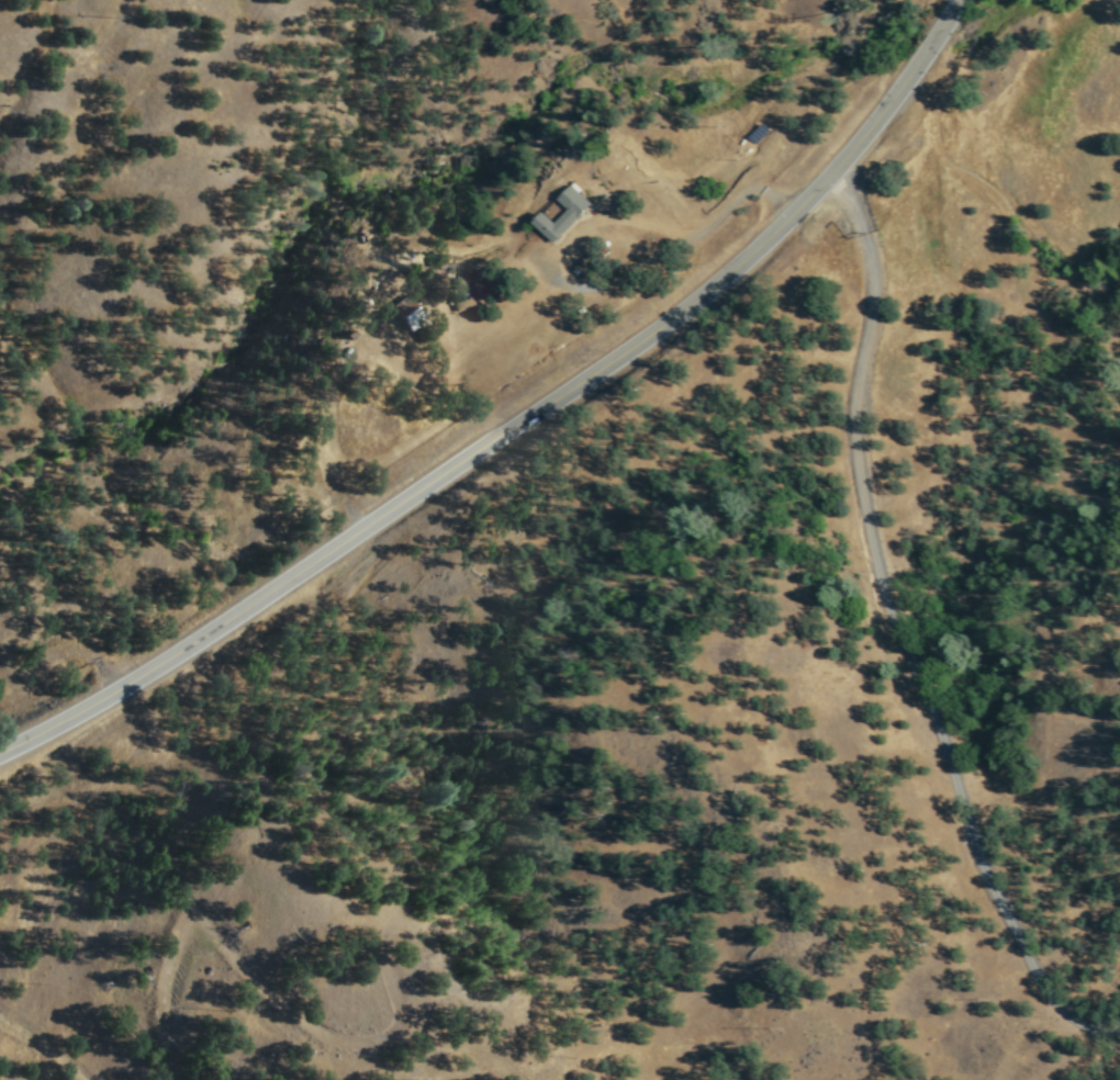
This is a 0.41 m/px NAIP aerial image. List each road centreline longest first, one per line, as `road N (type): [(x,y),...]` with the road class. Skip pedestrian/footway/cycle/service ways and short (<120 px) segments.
road 1 (tertiary): [(0,751),(188,644),(673,317),(832,172),(959,0)]

